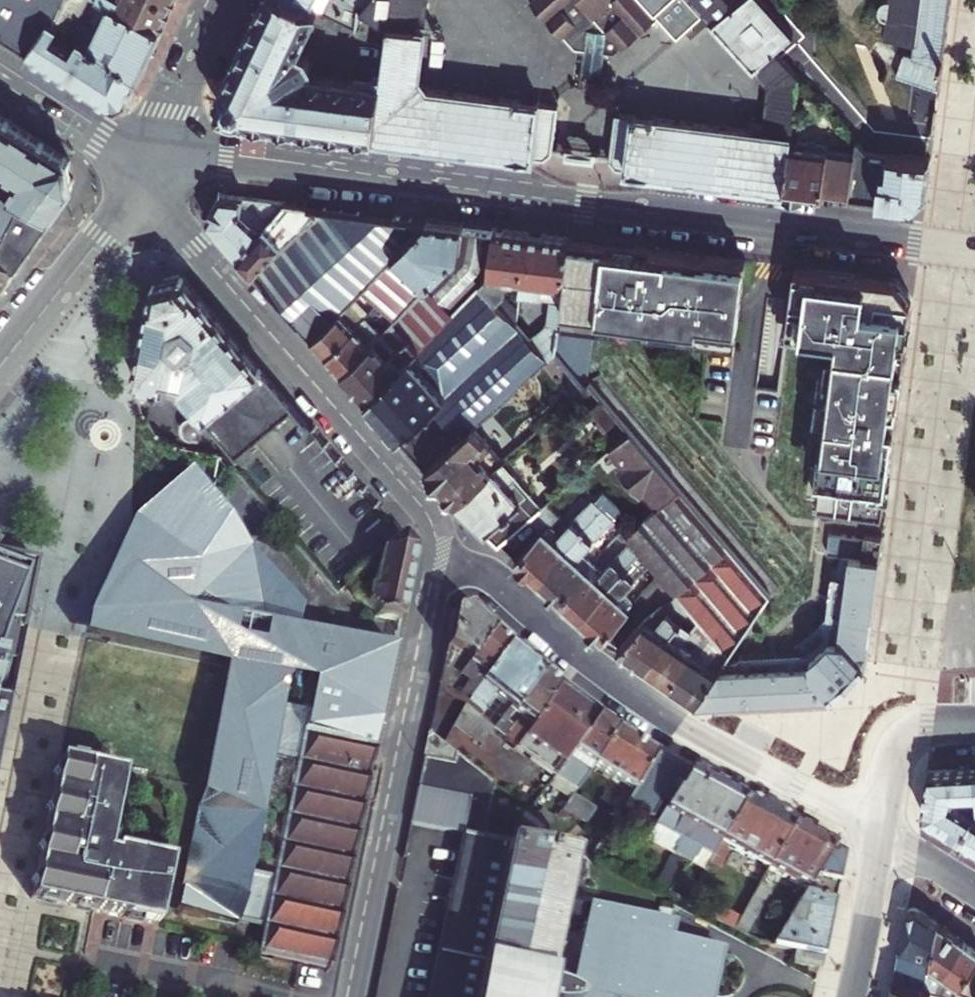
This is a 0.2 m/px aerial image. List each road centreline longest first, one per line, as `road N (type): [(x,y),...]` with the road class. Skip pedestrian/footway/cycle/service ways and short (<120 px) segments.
road 1 (primary): [(974,252),(224,160),(148,158)]
road 2 (tertiary): [(434,562),(486,573),(629,690),(883,832)]
road 3 (tertiary): [(148,158),(210,264),(426,514),(434,562)]
road 4 (residential): [(434,562),(346,996)]
road 5 (secondary): [(0,365),(103,234),(148,158)]
road 6 (secondary): [(148,158),(221,0)]
road 7 (primary): [(0,70),(148,158)]
road 8 (tertiary): [(883,832),(852,996)]

